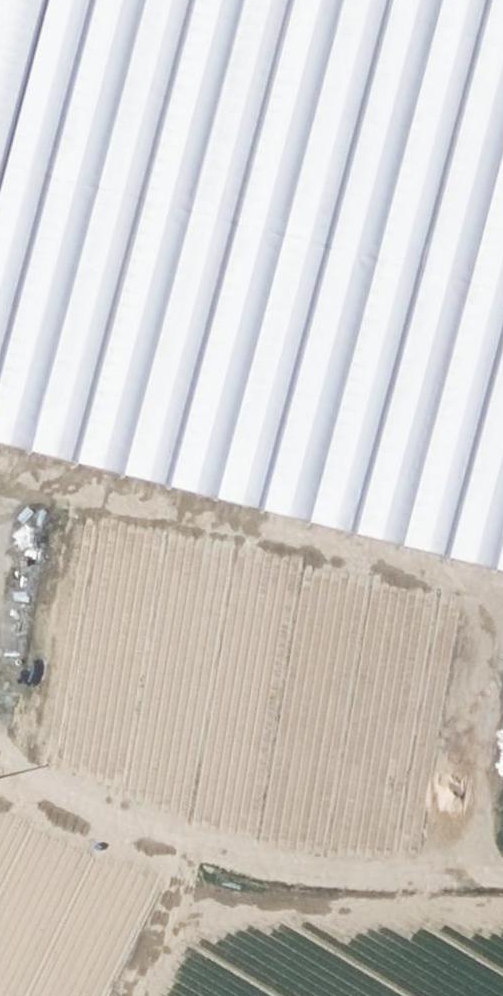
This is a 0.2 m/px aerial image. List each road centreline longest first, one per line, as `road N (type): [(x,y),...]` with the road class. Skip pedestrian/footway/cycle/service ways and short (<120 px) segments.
road 1 (track): [(502,882),(332,879),(0,757)]

